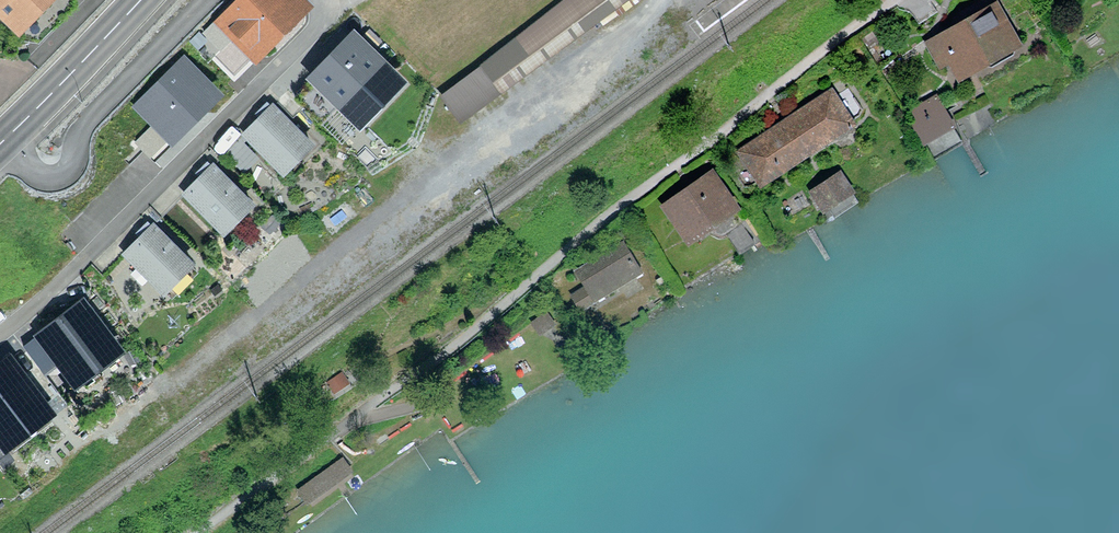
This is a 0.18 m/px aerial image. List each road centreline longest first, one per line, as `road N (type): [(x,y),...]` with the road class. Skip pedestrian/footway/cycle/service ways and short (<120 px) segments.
road 1 (residential): [(324,0),(318,26),(0,337)]
road 2 (residential): [(895,0),(631,198)]
road 3 (residential): [(4,140),(40,175),(68,174),(86,121),(208,0)]
road 4 (primary): [(4,140),(141,0)]

